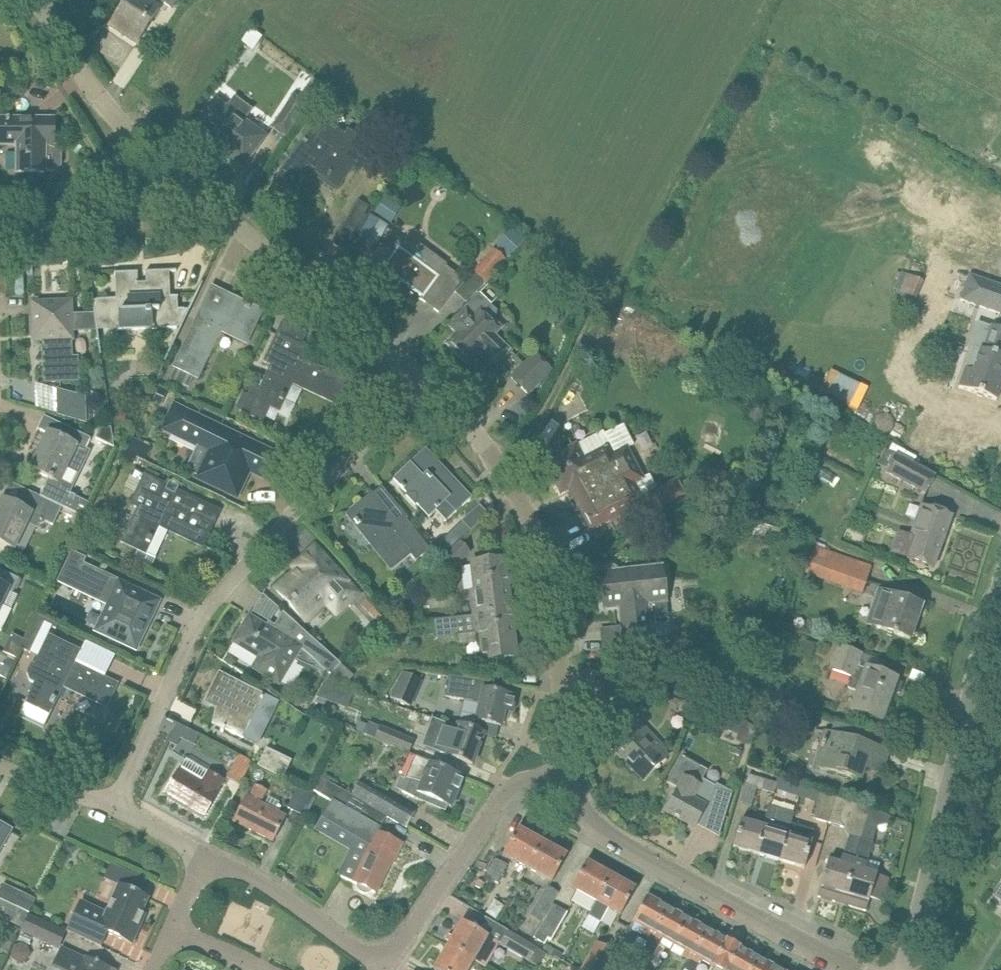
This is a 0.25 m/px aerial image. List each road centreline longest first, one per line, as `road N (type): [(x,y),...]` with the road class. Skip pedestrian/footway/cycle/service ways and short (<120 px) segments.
road 1 (residential): [(112,809),(200,607),(244,545),(408,380)]
road 2 (residential): [(565,768),(529,540),(474,447),(408,380)]
road 3 (unclassified): [(902,969),(1000,593)]
road 4 (unclassified): [(859,969),(591,825),(565,768)]
road 5 (residential): [(408,380),(178,182)]
road 6 (residential): [(565,768),(504,794),(382,965)]
road 7 (track): [(488,470),(519,444),(545,407),(608,268)]
road 8 (residential): [(178,182),(87,91),(29,0)]
road 9 (residential): [(382,965),(251,874),(206,853)]
road 10 (residential): [(0,240),(136,215),(178,182)]

